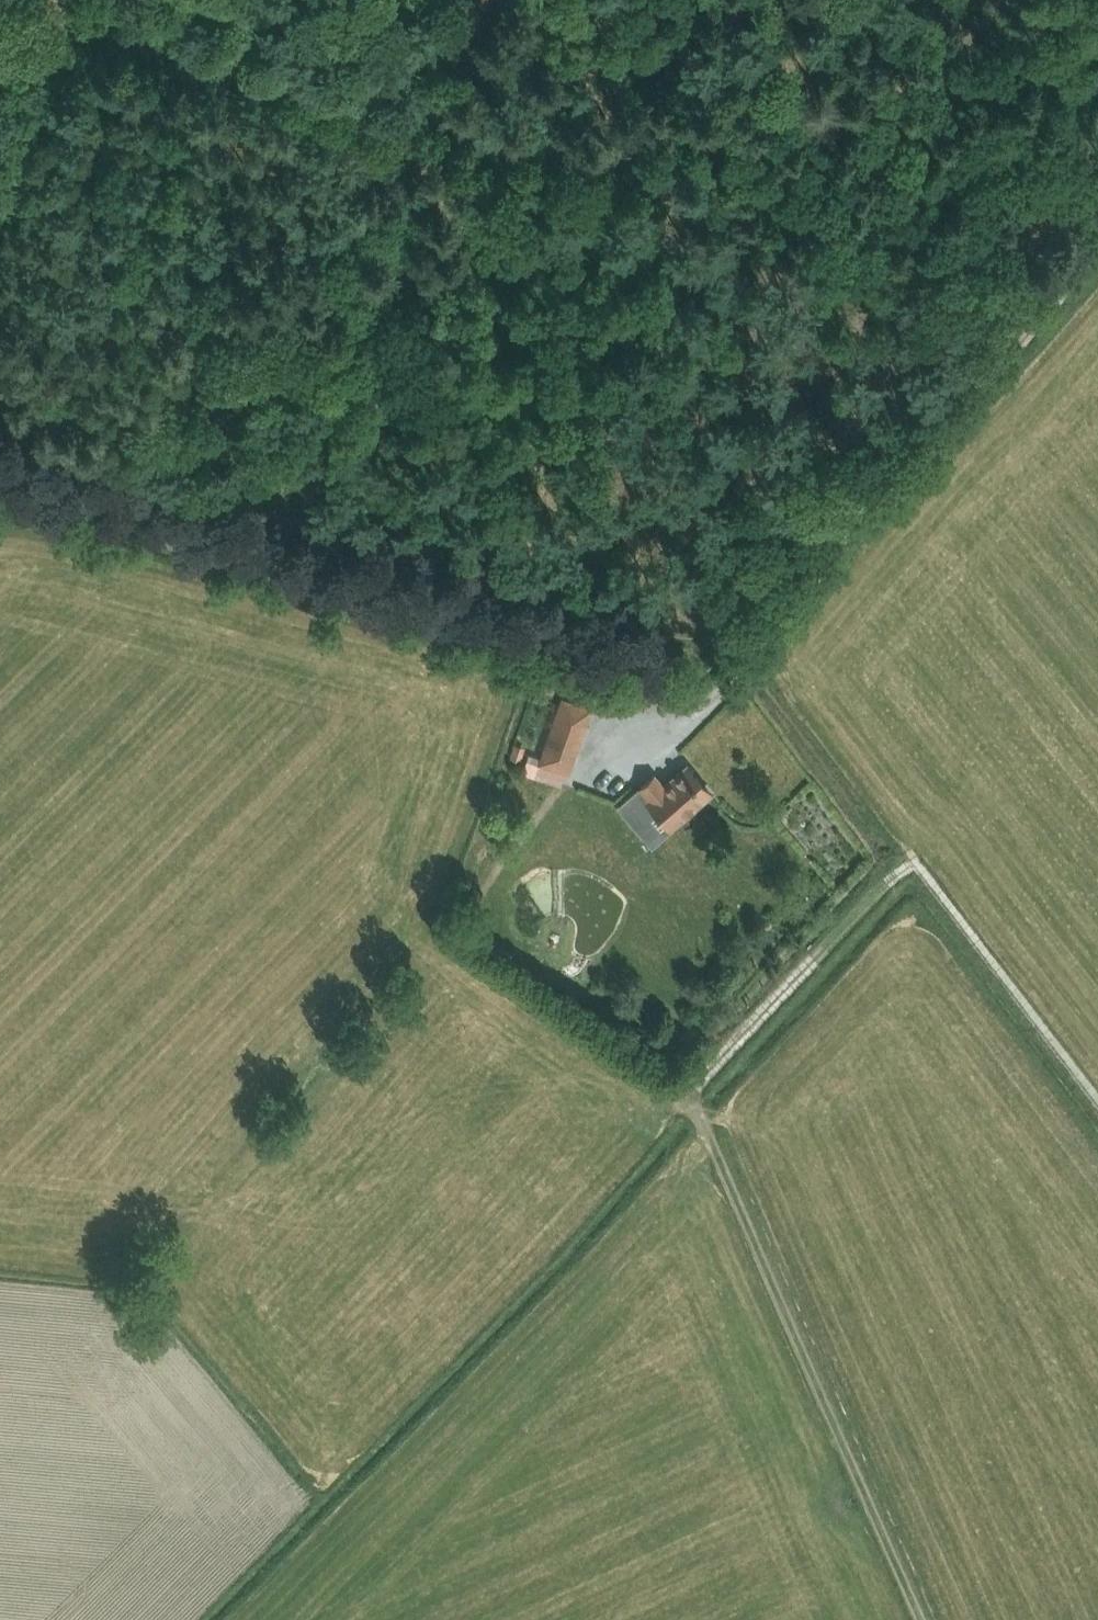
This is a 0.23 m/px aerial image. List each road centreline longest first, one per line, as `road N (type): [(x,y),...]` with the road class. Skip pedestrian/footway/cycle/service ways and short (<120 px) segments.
road 1 (track): [(1097,240),(729,678)]
road 2 (track): [(1097,115),(976,0)]

